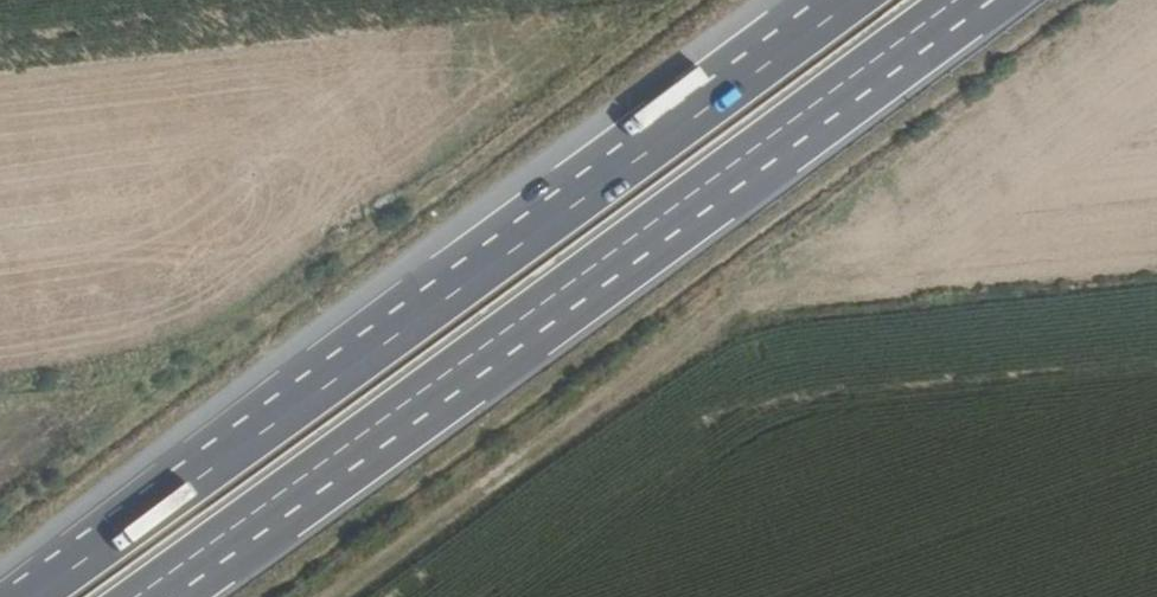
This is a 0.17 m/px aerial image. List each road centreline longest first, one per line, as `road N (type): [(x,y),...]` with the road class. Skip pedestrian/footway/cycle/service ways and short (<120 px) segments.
road 1 (trunk): [(156,596),(970,0)]
road 2 (trunk): [(832,0),(21,596)]

